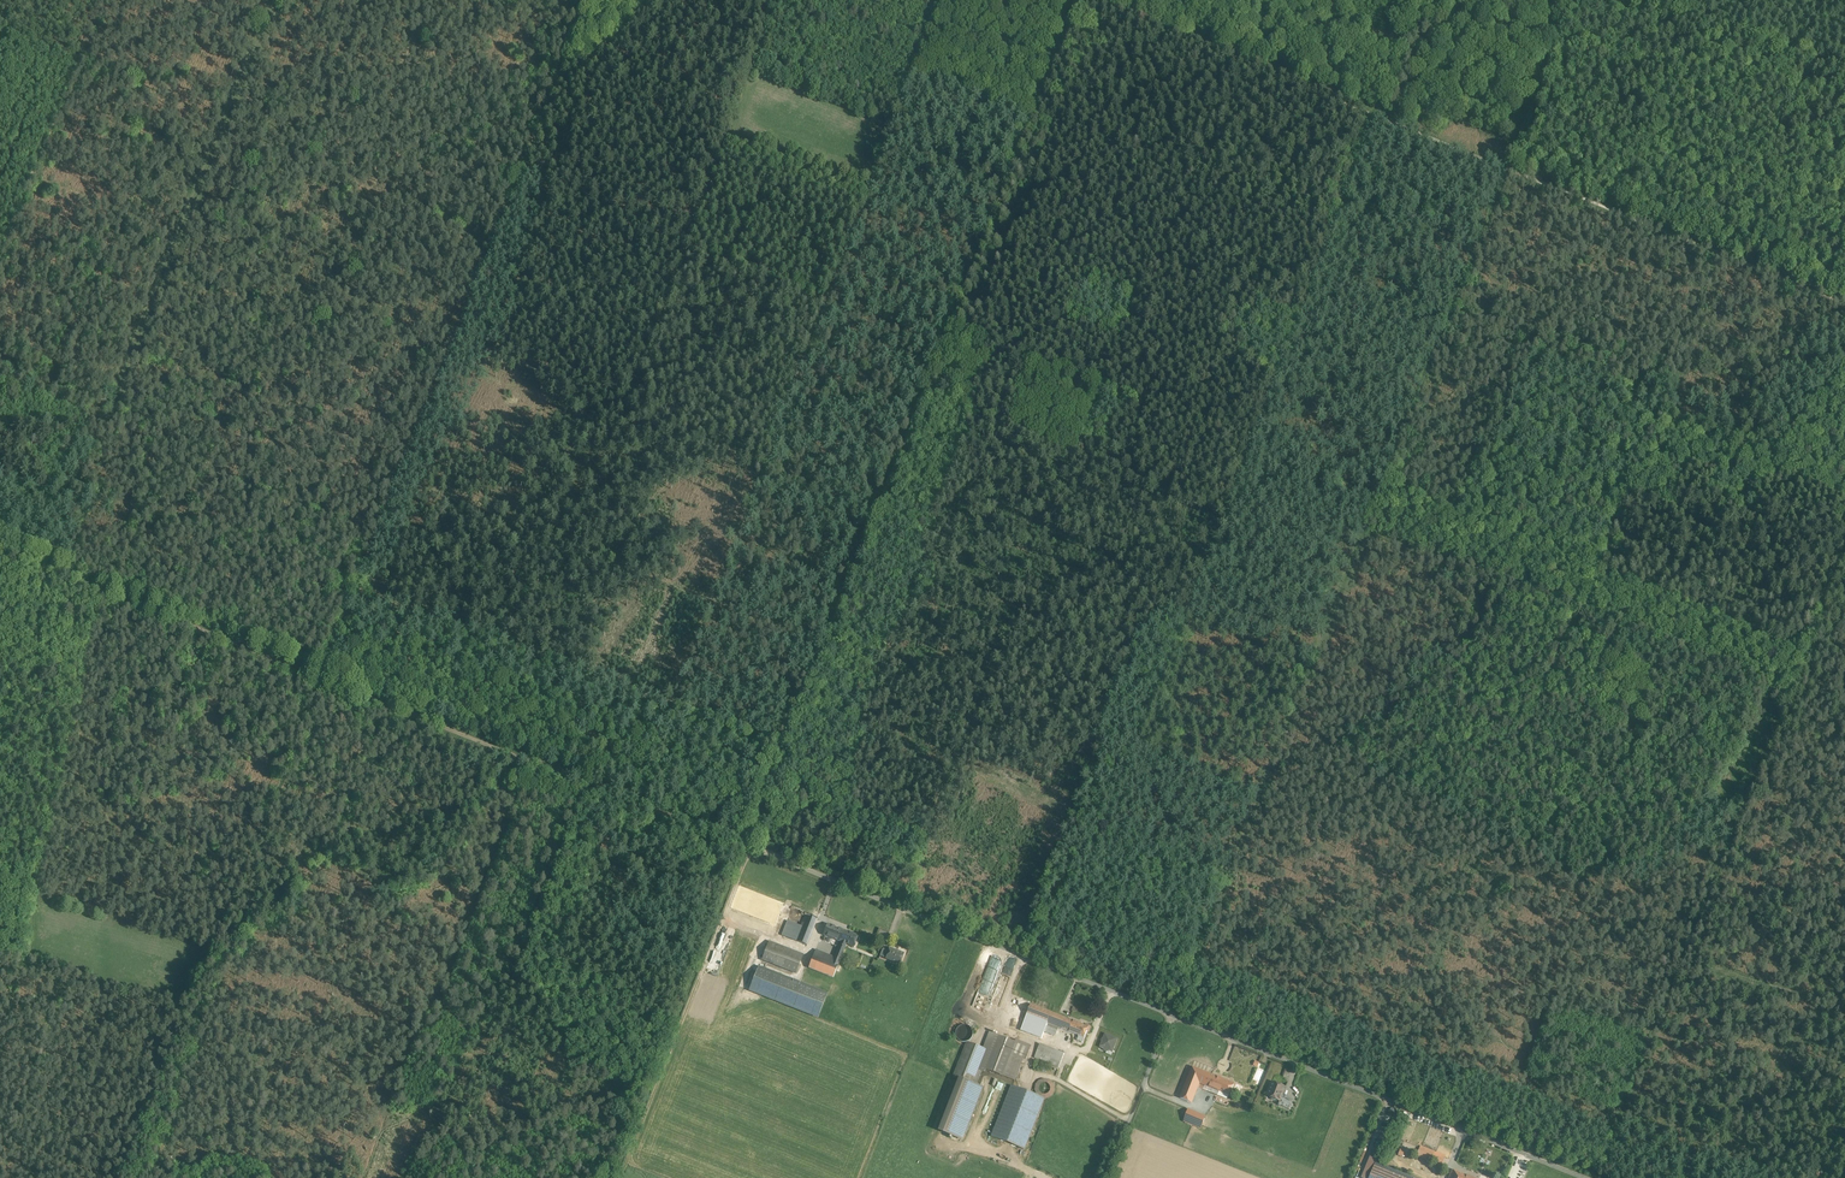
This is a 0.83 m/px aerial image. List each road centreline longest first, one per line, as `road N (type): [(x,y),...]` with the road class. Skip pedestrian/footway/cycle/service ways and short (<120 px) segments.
road 1 (unclassified): [(1589,1177),(738,839)]
road 2 (track): [(738,839),(1078,0)]
road 3 (track): [(588,0),(326,678)]
road 4 (track): [(738,839),(326,678)]
road 5 (track): [(1515,169),(1109,0)]
road 6 (track): [(738,839),(606,1177)]
road 7 (track): [(1844,297),(1515,169)]
road 8 (track): [(326,678),(0,550)]
road 9 (track): [(326,678),(207,953)]
road 10 (track): [(106,0),(0,255)]
road 11 (track): [(1515,169),(1582,0)]
road 12 (track): [(1170,1014),(1105,1177)]

